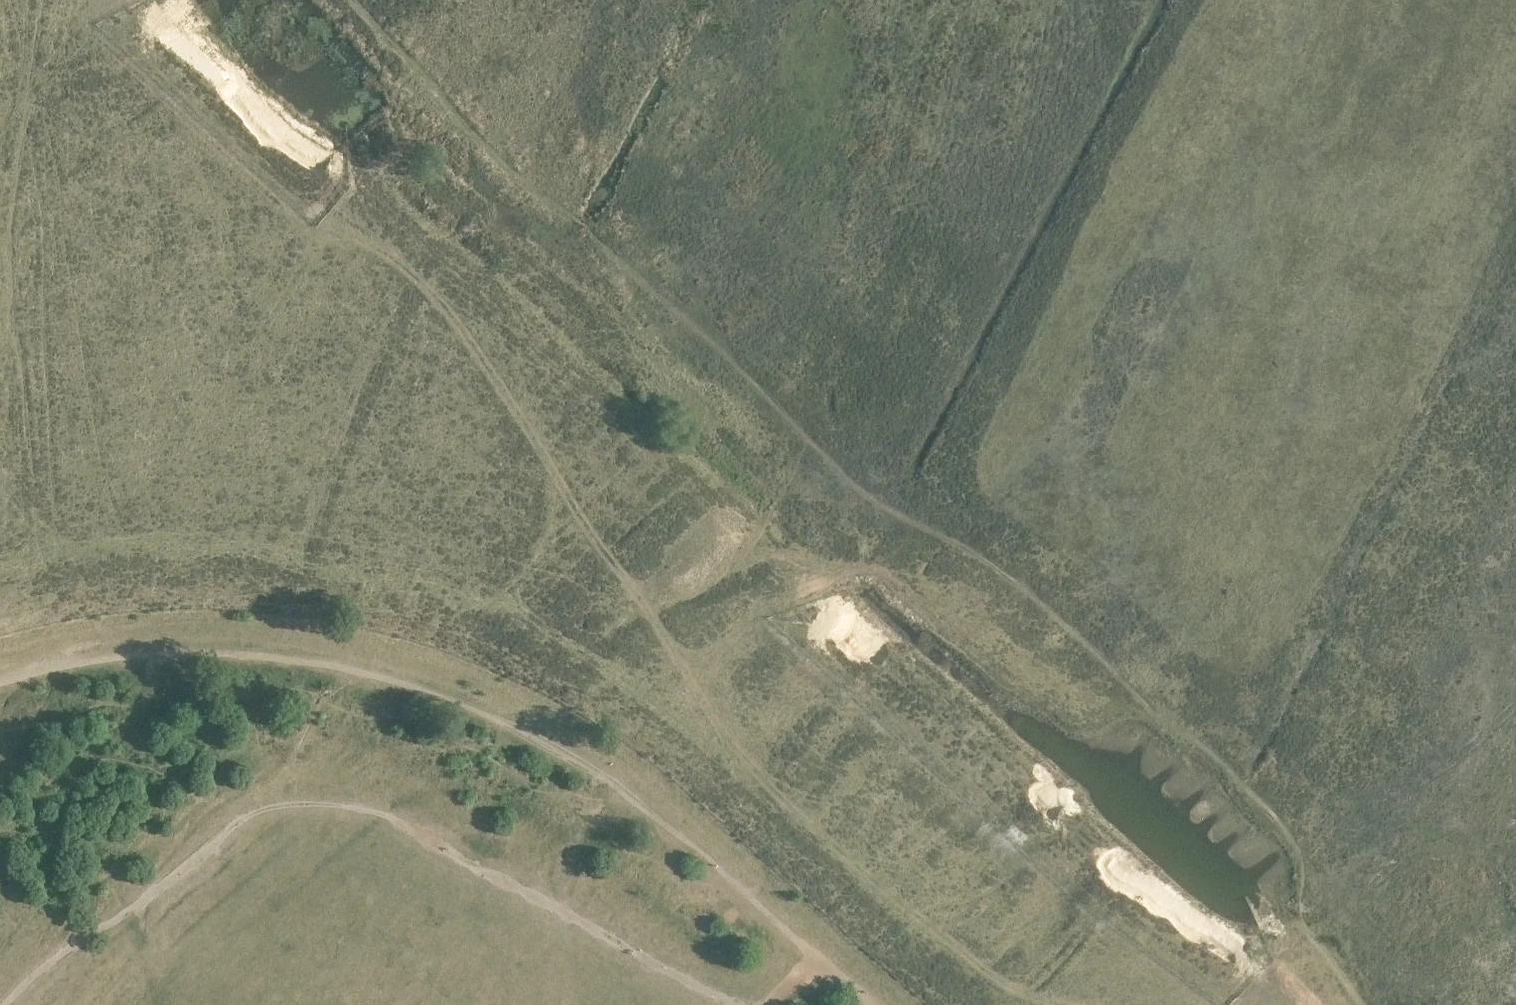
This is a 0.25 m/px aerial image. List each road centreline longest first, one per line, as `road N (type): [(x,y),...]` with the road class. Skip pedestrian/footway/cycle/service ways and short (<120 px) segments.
road 1 (track): [(0,684),(117,652),(293,656),(452,696),(640,800),(874,1004)]

